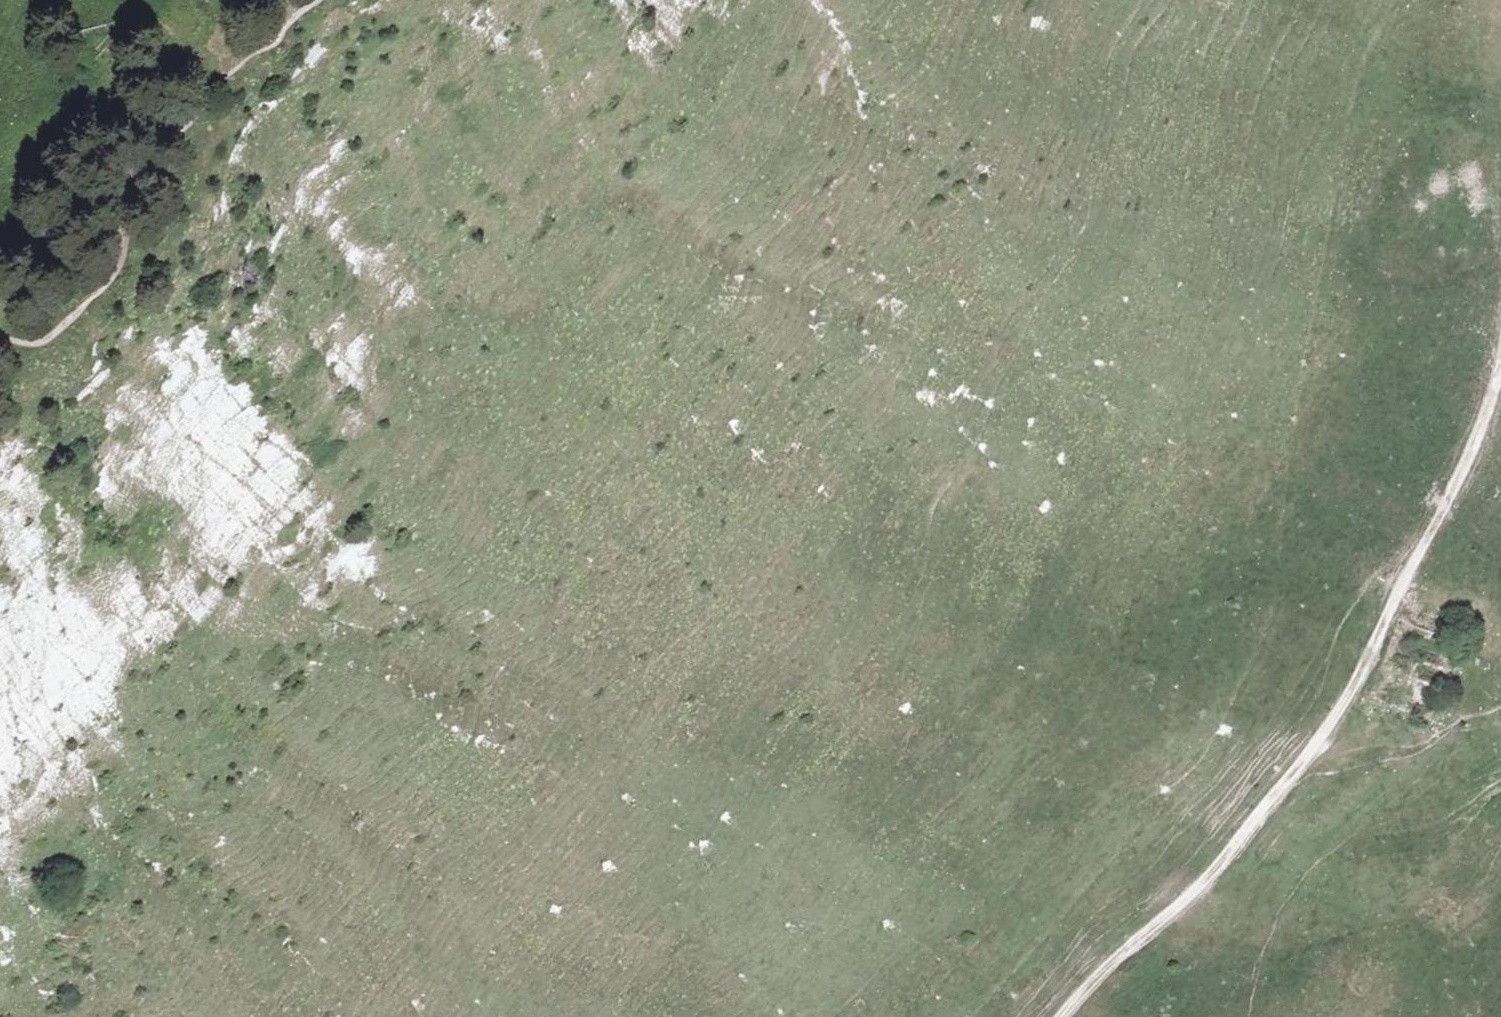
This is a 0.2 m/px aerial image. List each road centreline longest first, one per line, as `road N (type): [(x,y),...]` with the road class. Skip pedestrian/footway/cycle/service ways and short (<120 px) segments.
road 1 (track): [(1500,370),(1489,425),(1313,754),(1178,907),(1065,1016)]

